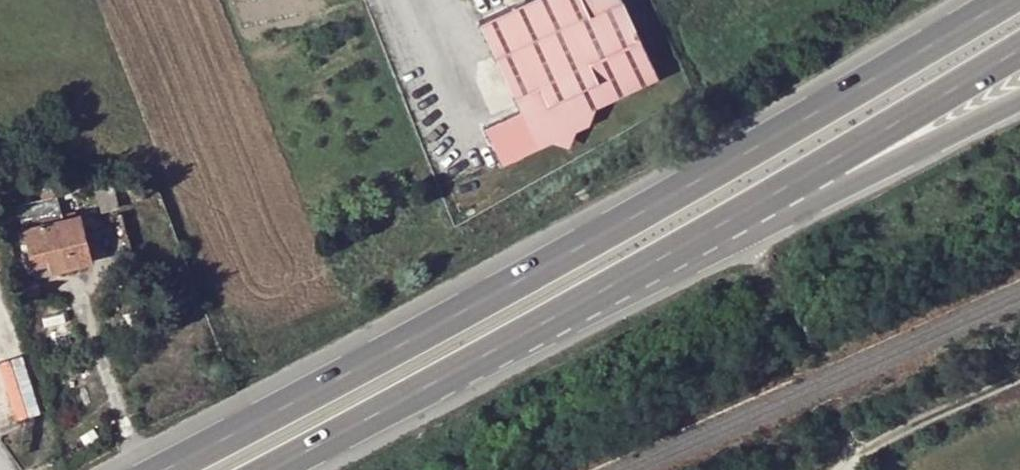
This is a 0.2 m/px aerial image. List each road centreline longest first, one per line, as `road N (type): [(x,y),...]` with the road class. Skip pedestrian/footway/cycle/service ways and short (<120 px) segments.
road 1 (trunk): [(1019,9),(653,221),(194,469)]
road 2 (trunk): [(284,469),(1019,57)]
road 3 (trunk): [(289,469),(1019,104)]
road 4 (track): [(746,241),(833,409),(853,465)]
road 5 (track): [(847,469),(1019,381)]

